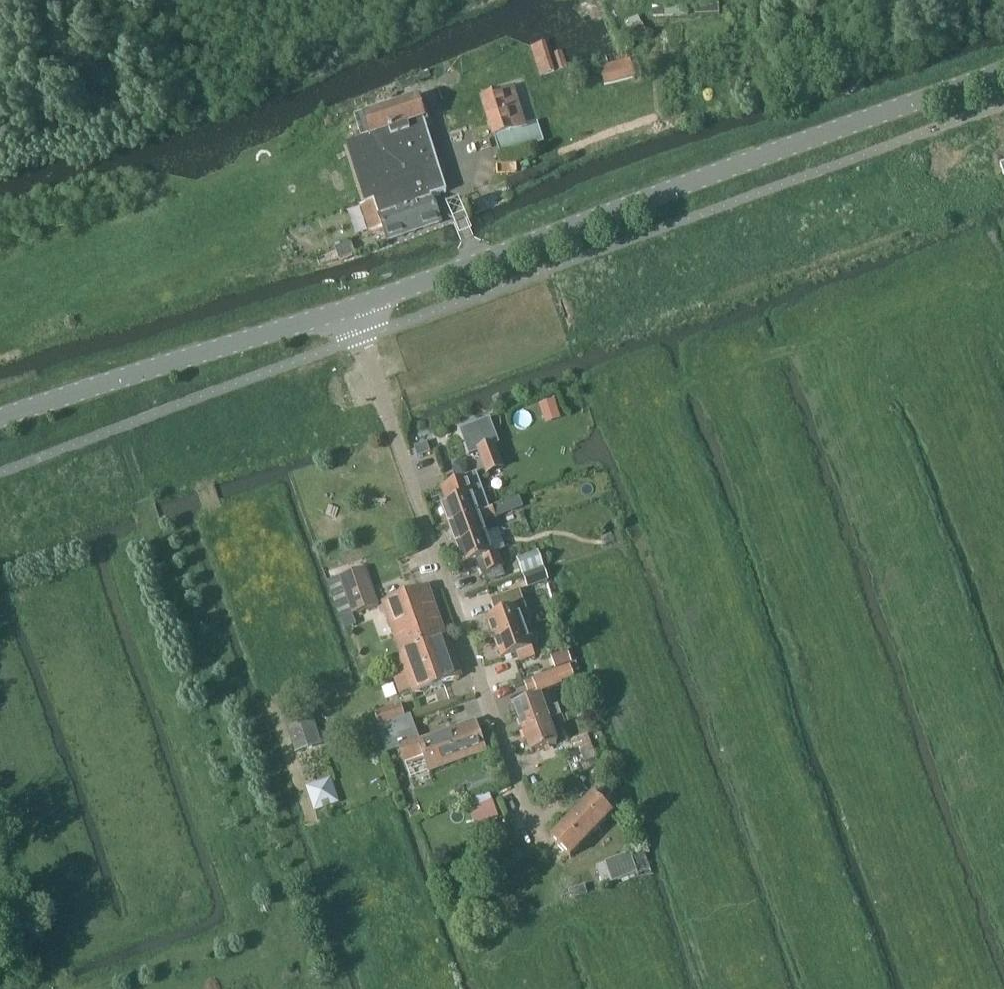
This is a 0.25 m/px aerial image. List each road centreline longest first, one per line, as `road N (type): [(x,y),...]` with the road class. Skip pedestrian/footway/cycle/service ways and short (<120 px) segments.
road 1 (unclassified): [(352,307),(1003,69)]
road 2 (track): [(117,430),(321,988)]
road 3 (residential): [(352,307),(534,822)]
road 4 (unclassified): [(0,417),(352,307)]

